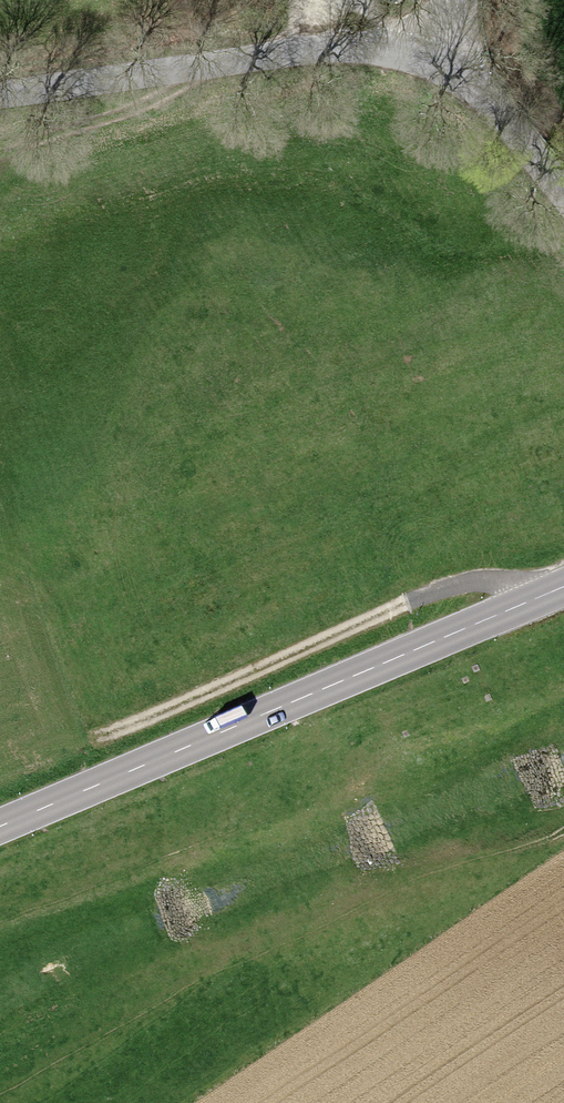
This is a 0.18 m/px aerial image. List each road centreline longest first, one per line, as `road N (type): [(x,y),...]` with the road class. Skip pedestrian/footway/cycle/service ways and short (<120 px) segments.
road 1 (secondary): [(563,586),(0,827)]
road 2 (track): [(102,736),(450,587),(499,578),(527,602)]
road 3 (tertiary): [(0,98),(275,53),(376,46),(434,63)]
road 4 (tertiary): [(434,63),(494,102),(563,190)]

